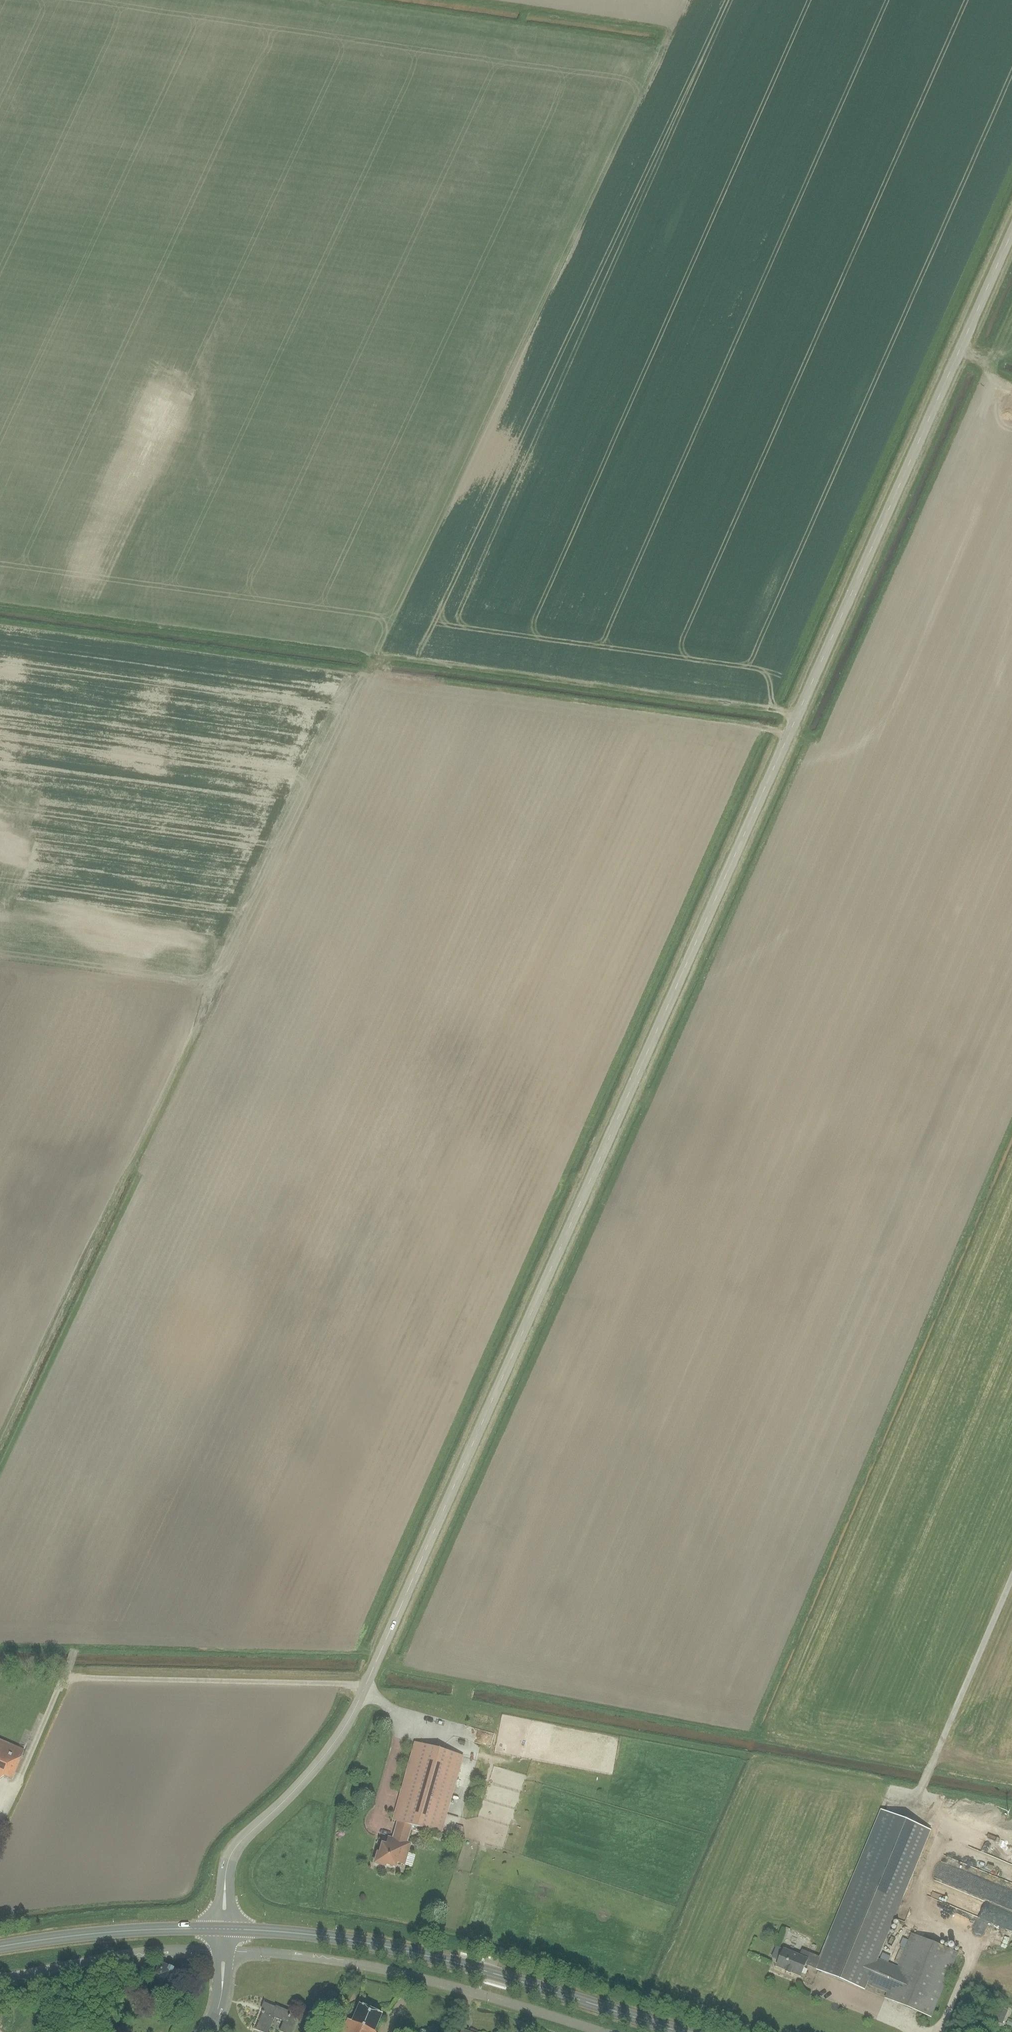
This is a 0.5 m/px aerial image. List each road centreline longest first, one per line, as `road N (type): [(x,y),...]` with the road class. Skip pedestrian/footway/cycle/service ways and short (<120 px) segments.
road 1 (unclassified): [(226,1929),(228,1862),(318,1765),(356,1707),(1011,232)]
road 2 (secondary): [(683,2031),(387,1946),(226,1929)]
road 3 (residential): [(225,1950),(378,1969),(609,2031)]
road 4 (residential): [(0,1978),(145,1951),(225,1950)]
road 5 (secondary): [(0,1947),(129,1931),(226,1929)]
road 6 (track): [(1011,1578),(931,1766)]

